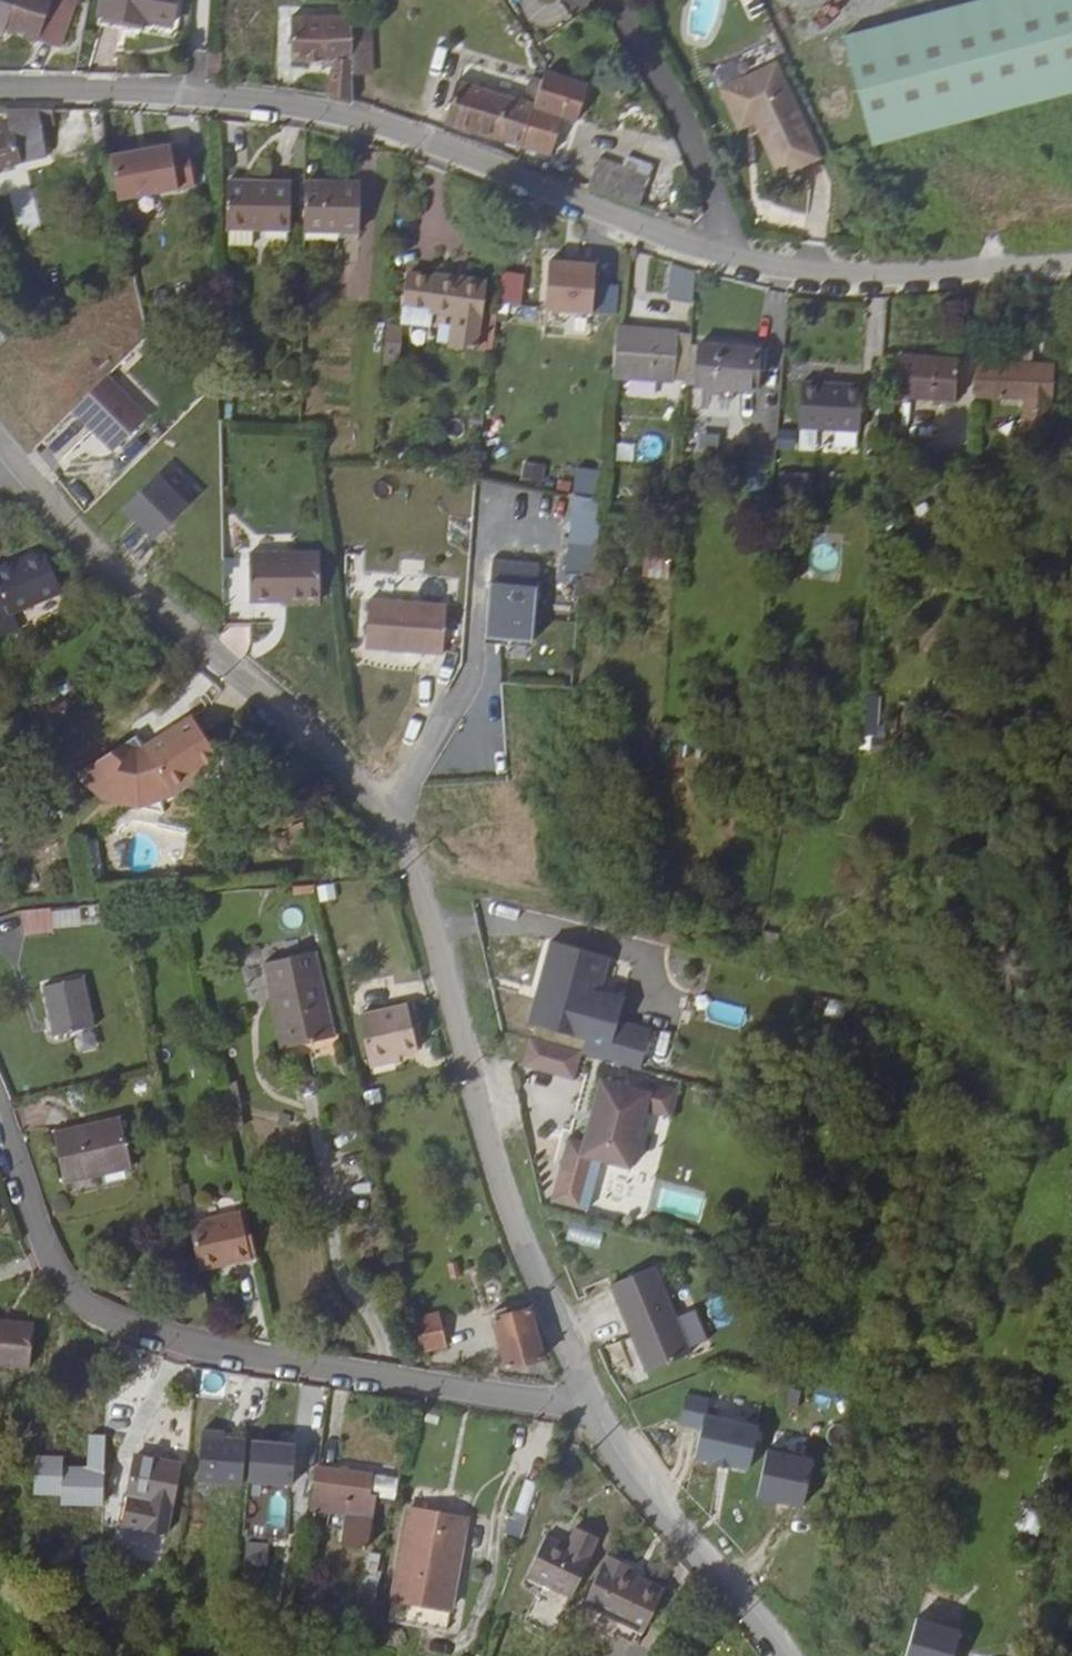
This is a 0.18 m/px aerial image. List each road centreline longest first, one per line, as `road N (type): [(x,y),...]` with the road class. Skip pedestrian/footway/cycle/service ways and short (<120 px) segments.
road 1 (residential): [(10,454),(95,557),(377,812),(411,868),(529,1261),(590,1405)]
road 2 (residential): [(0,86),(273,102),(373,123),(729,257)]
road 3 (residential): [(590,1405),(225,1350),(107,1313),(78,1295),(43,1239),(0,1102)]
road 4 (residential): [(729,257),(851,273),(1071,264)]
road 5 (residential): [(590,1405),(637,1475),(789,1655)]
road 6 (track): [(411,868),(706,940)]
road 7 (residential): [(729,257),(702,182),(606,0)]

